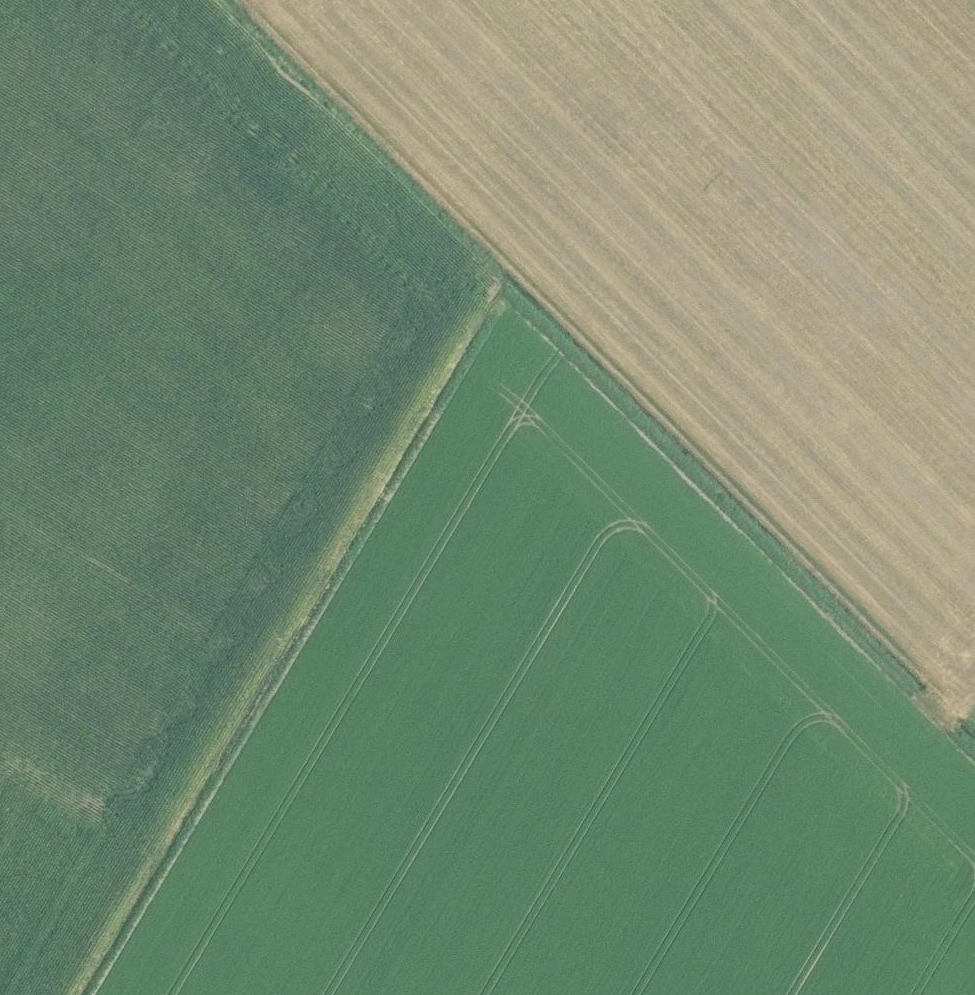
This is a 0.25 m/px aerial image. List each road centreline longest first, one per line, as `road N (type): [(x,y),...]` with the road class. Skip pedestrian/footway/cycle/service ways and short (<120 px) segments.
road 1 (tertiary): [(0,765),(297,445),(812,111)]
road 2 (tertiary): [(974,3),(850,71),(812,111)]
road 3 (tertiary): [(812,111),(866,94),(974,36)]

